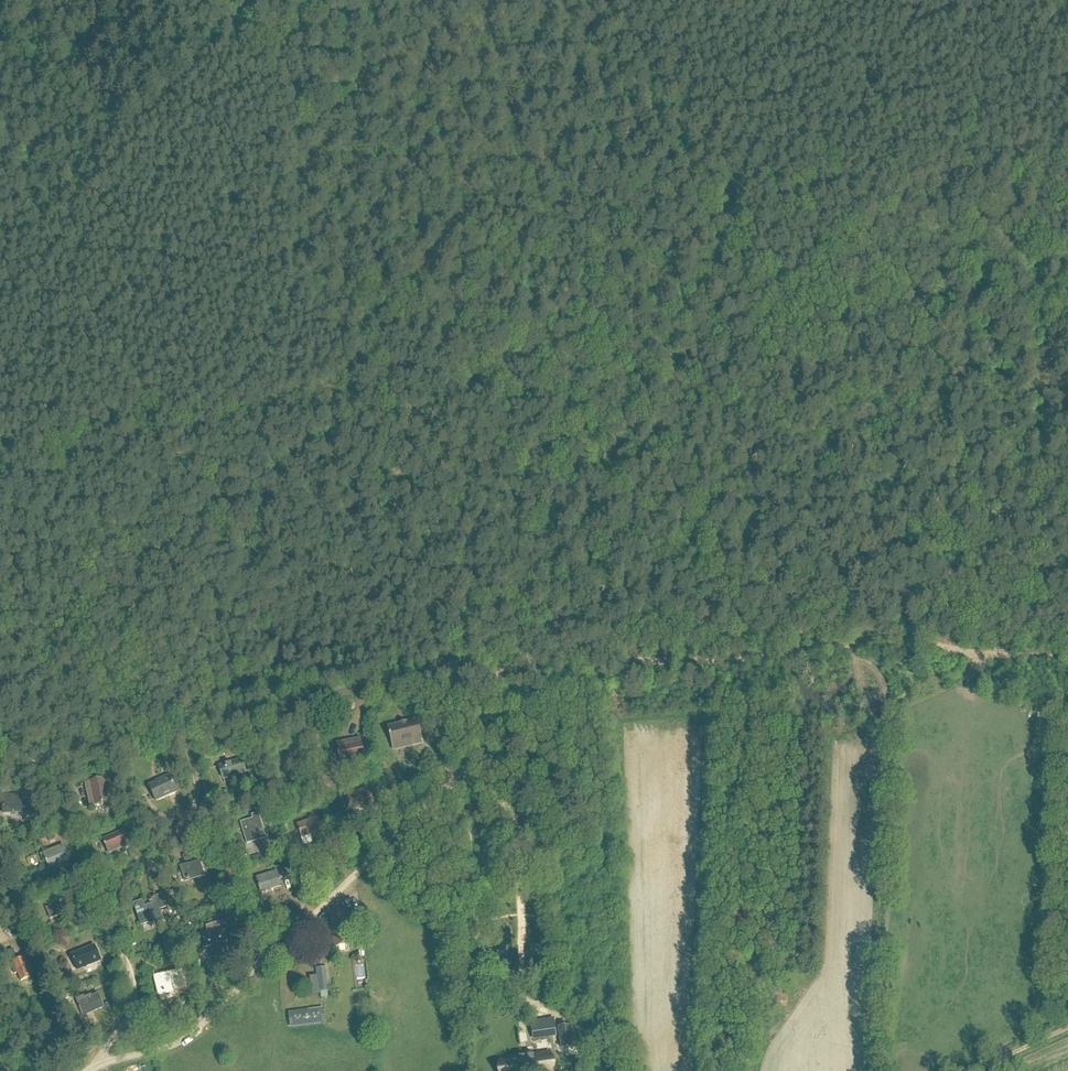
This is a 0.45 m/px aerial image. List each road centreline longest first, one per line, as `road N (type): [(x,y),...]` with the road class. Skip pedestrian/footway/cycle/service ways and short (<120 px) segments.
road 1 (track): [(1043,159),(996,159),(944,178),(633,408),(572,475),(523,586),(518,633)]
road 2 (unclassified): [(88,1070),(194,1033),(454,779),(496,728),(500,663)]
road 3 (track): [(514,662),(745,660),(887,640),(989,655)]
road 4 (track): [(0,760),(108,751),(464,665)]
road 5 (track): [(99,1065),(134,996),(110,922),(112,896),(127,870),(173,838),(195,807),(183,732)]
road 6 (track): [(264,0),(113,146)]
road 7 (track): [(54,0),(113,146)]

